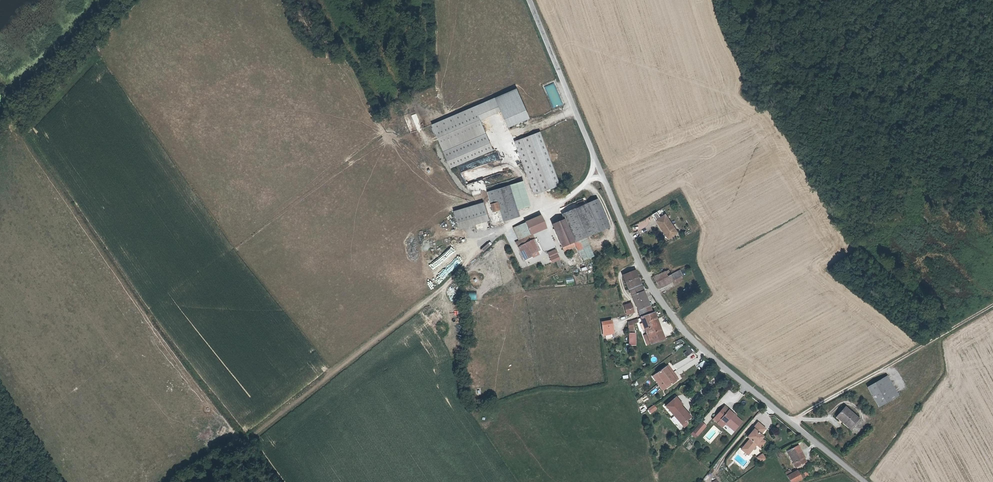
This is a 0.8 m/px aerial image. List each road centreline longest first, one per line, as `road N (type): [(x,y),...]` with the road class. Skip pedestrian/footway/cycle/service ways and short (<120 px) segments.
road 1 (unclassified): [(861,481),(690,339),(650,285),(528,0)]
road 2 (track): [(250,437),(447,285),(500,228),(561,200),(598,167)]
road 3 (track): [(789,422),(992,308)]

